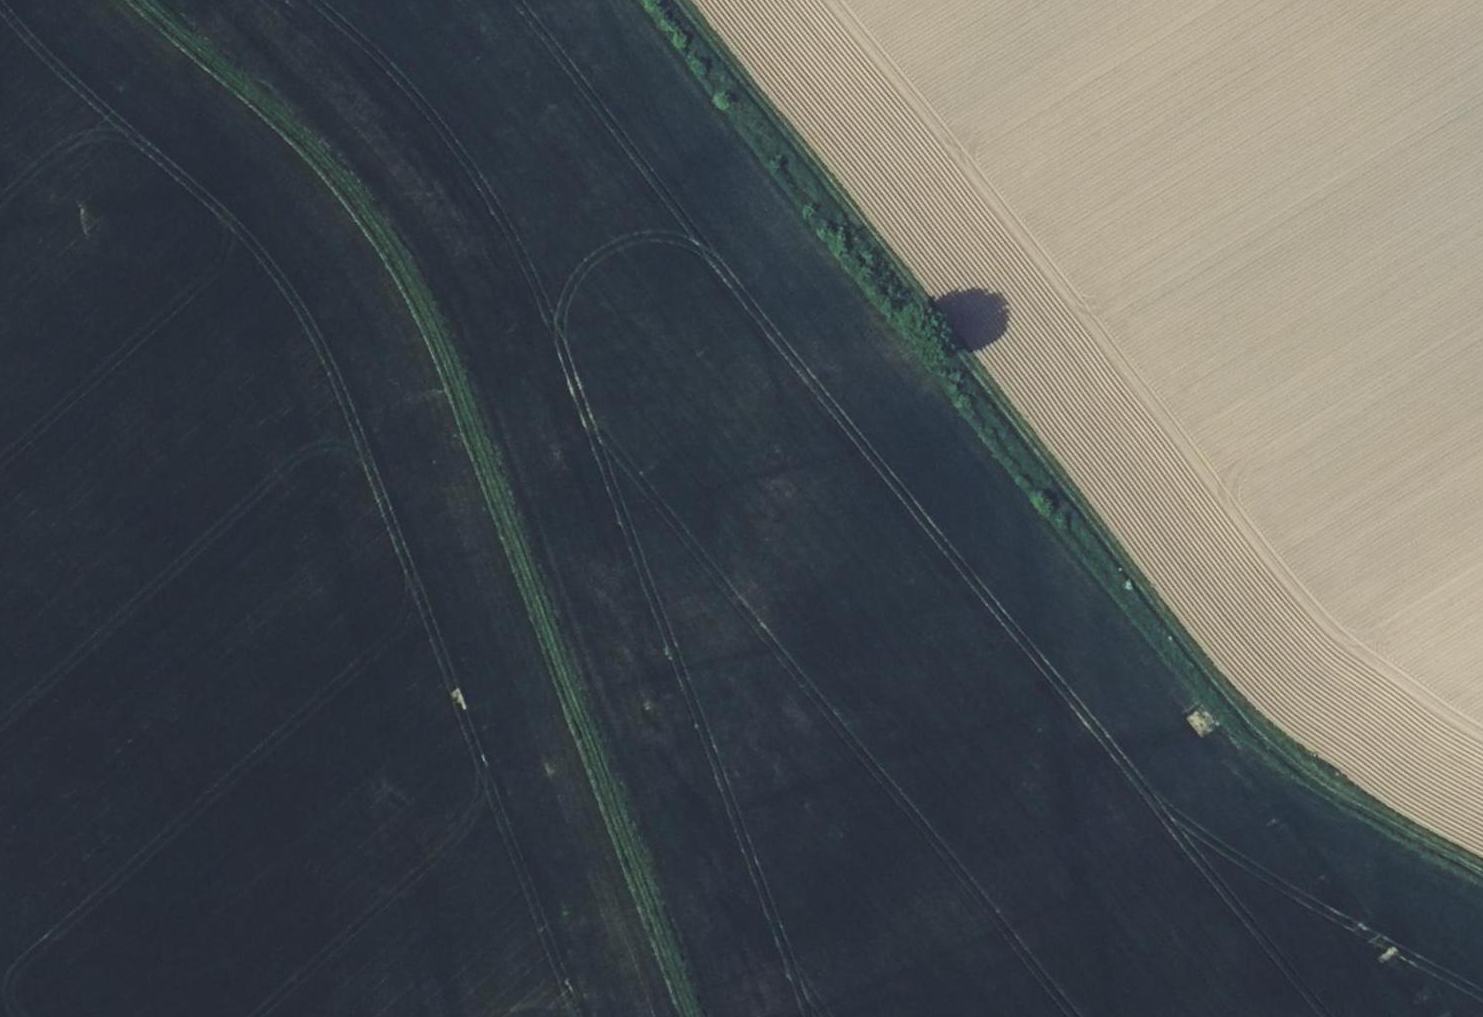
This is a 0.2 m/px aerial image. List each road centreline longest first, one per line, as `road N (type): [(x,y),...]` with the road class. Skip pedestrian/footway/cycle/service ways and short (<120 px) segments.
road 1 (track): [(1482,868),(1269,744),(680,0)]
road 2 (track): [(163,0),(270,73),(320,127),(438,288),(699,1016)]

